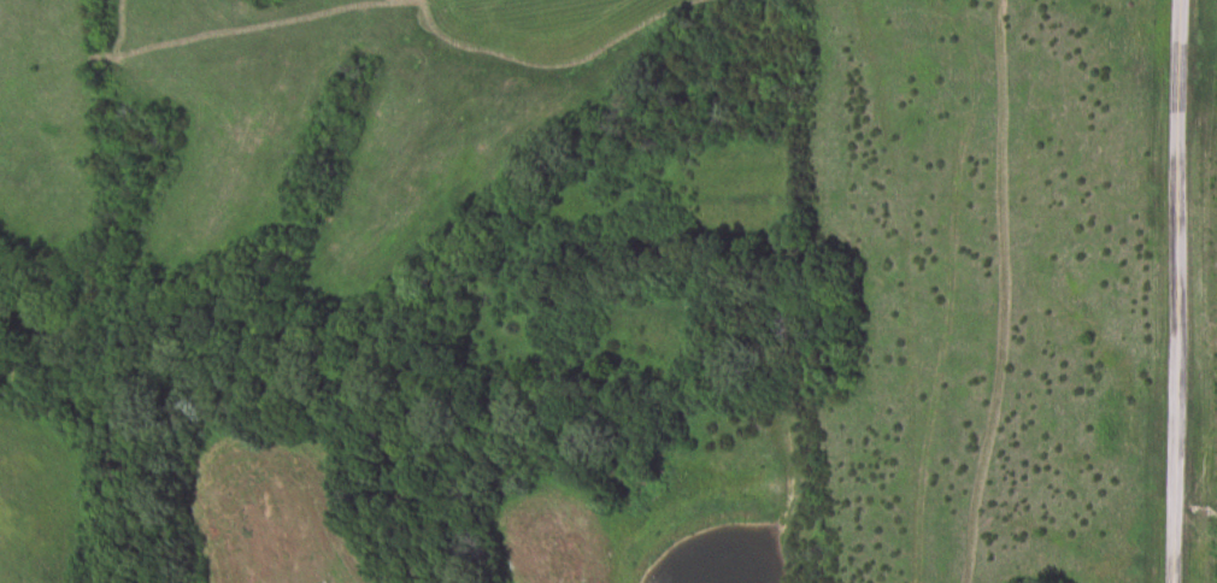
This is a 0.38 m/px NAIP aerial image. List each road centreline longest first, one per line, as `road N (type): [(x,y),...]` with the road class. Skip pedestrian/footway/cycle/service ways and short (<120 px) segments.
road 1 (tertiary): [(1171,582),(1175,0)]

